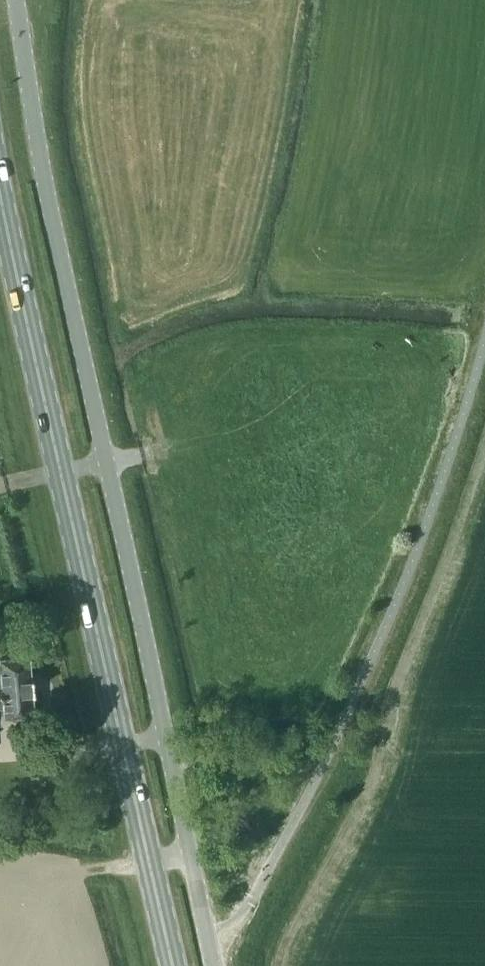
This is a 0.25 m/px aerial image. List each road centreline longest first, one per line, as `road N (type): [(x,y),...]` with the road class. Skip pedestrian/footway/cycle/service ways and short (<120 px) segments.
road 1 (unclassified): [(191,854),(45,181),(16,0)]
road 2 (primary): [(149,862),(0,197)]

